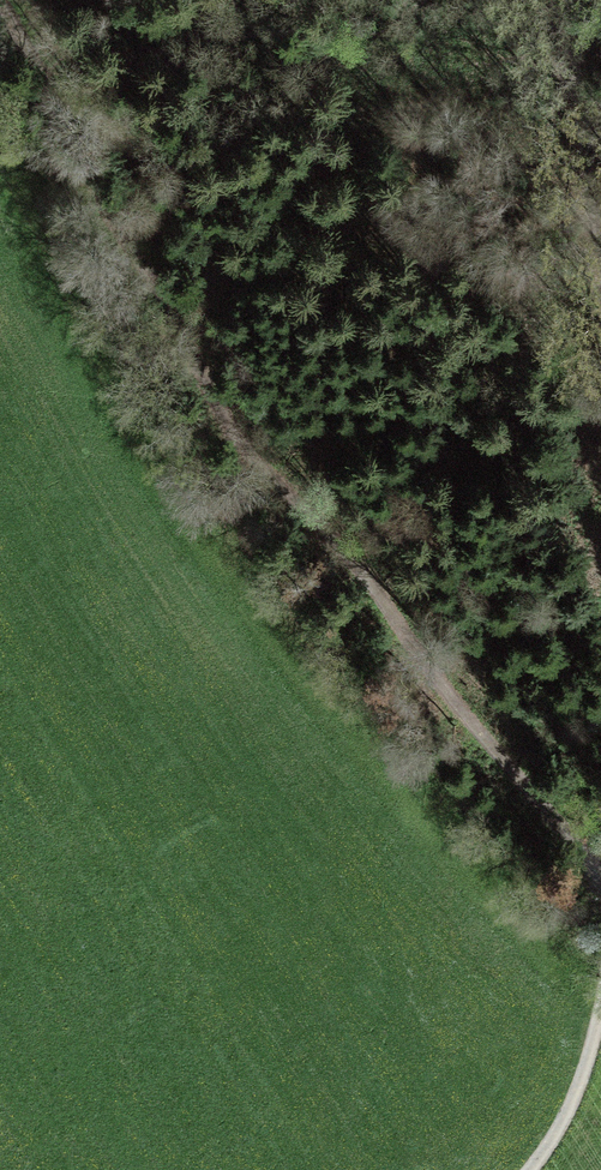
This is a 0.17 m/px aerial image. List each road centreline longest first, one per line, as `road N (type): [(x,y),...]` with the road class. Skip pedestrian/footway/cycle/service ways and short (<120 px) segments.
road 1 (track): [(0,20),(260,448),(382,591),(431,673),(598,845)]
road 2 (track): [(600,361),(541,26),(529,0)]
road 3 (unclassified): [(530,1169),(562,1129),(600,1006)]

